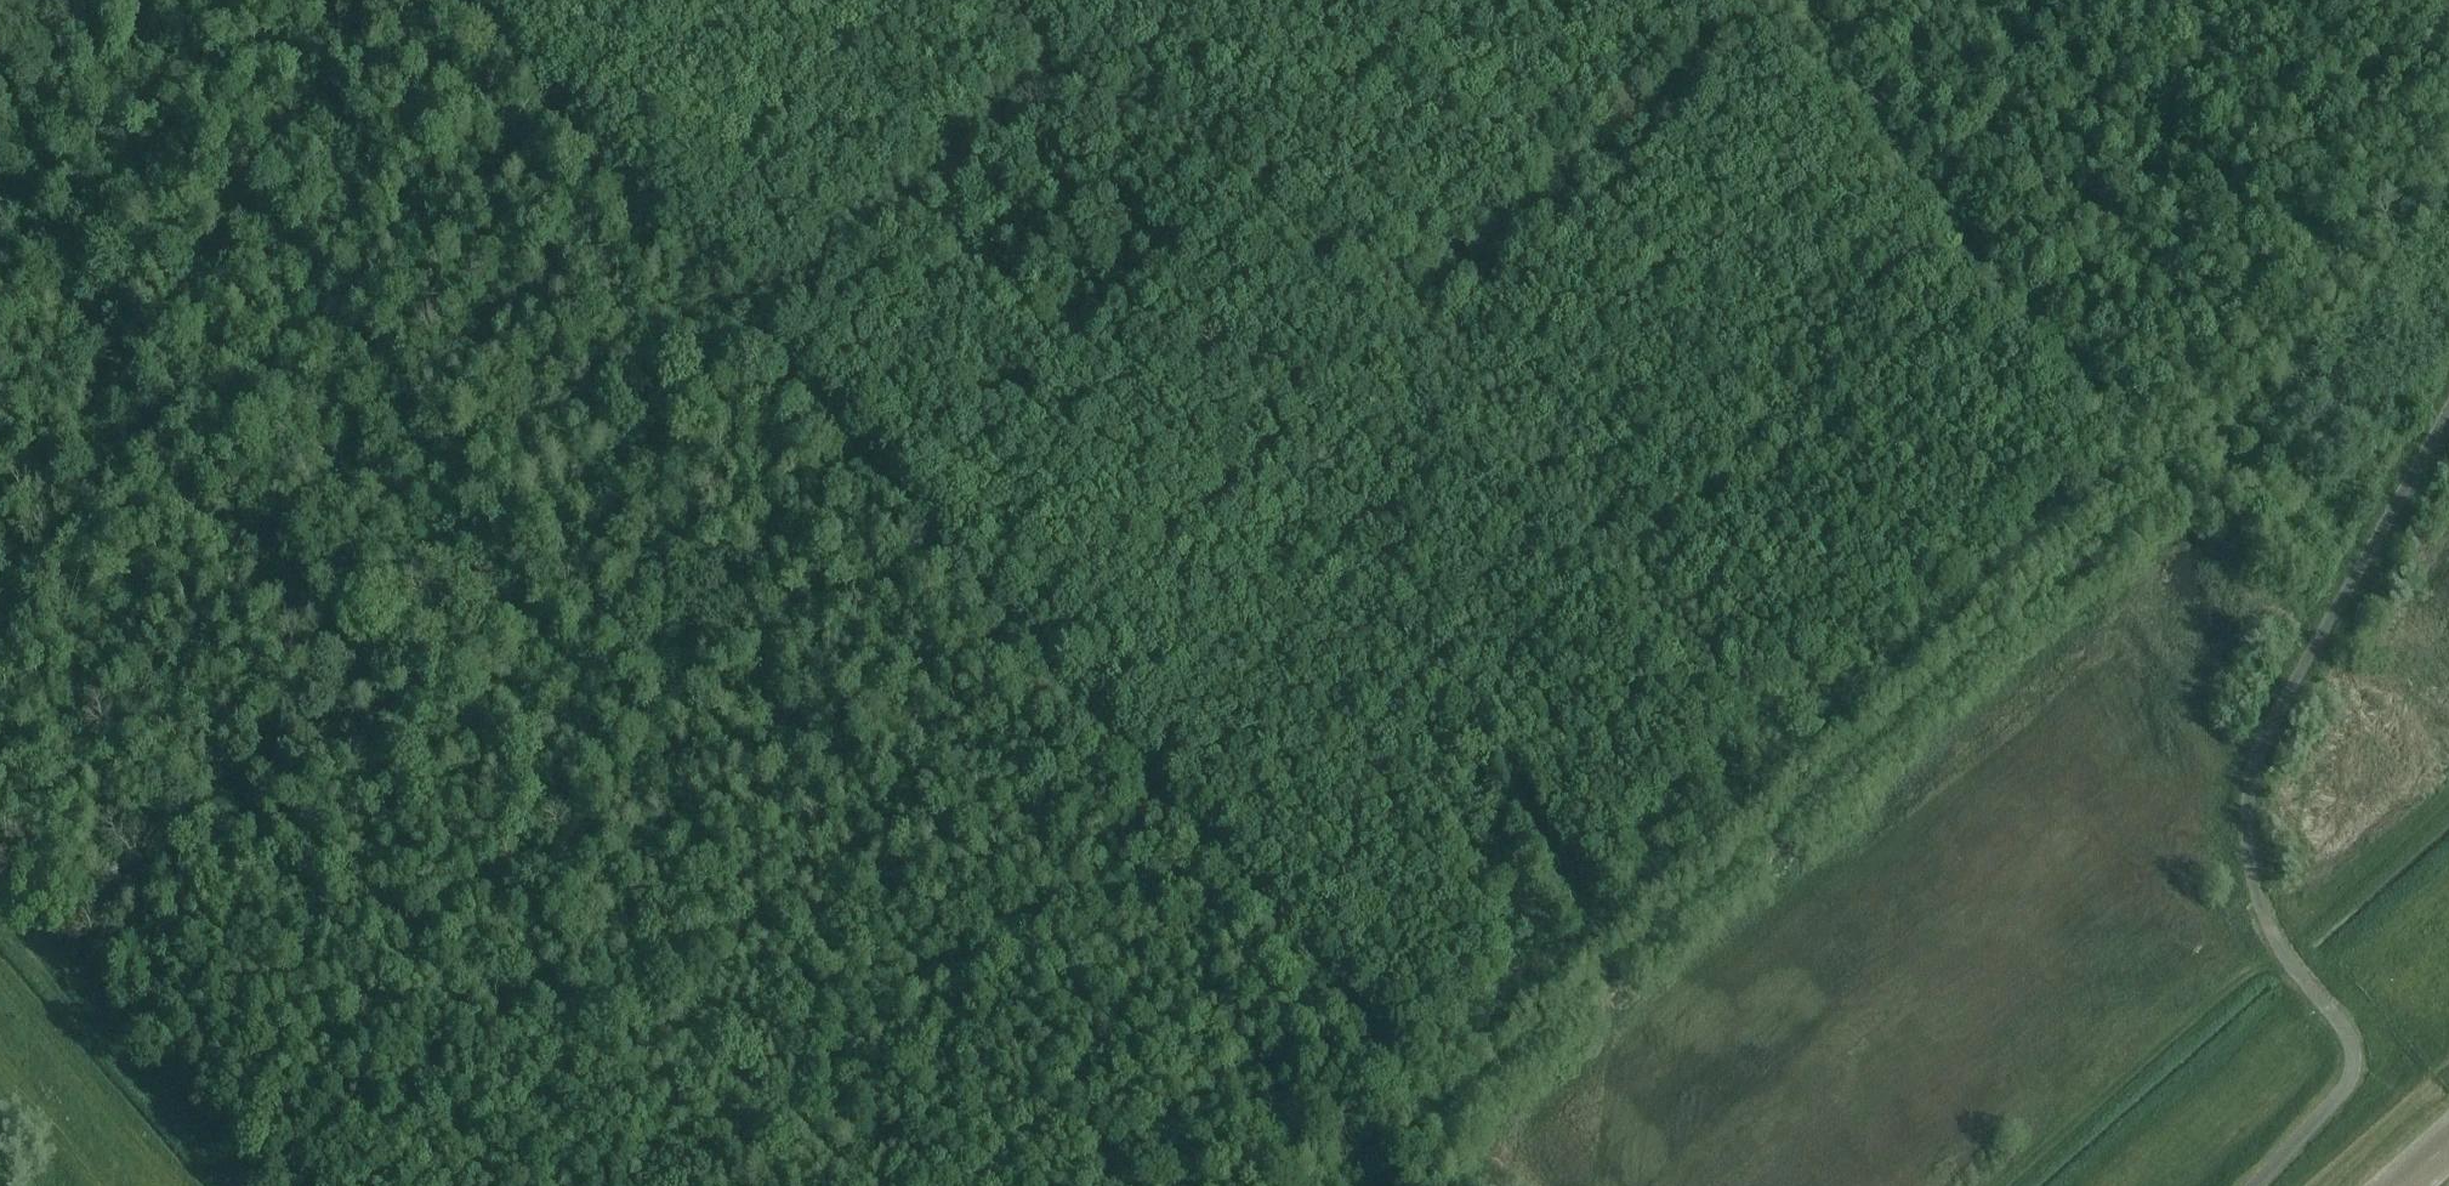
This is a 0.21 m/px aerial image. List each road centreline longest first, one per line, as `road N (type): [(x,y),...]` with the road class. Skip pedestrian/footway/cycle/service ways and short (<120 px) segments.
road 1 (track): [(2289,965),(2235,983),(2005,1185)]
road 2 (track): [(232,1185),(0,920)]

